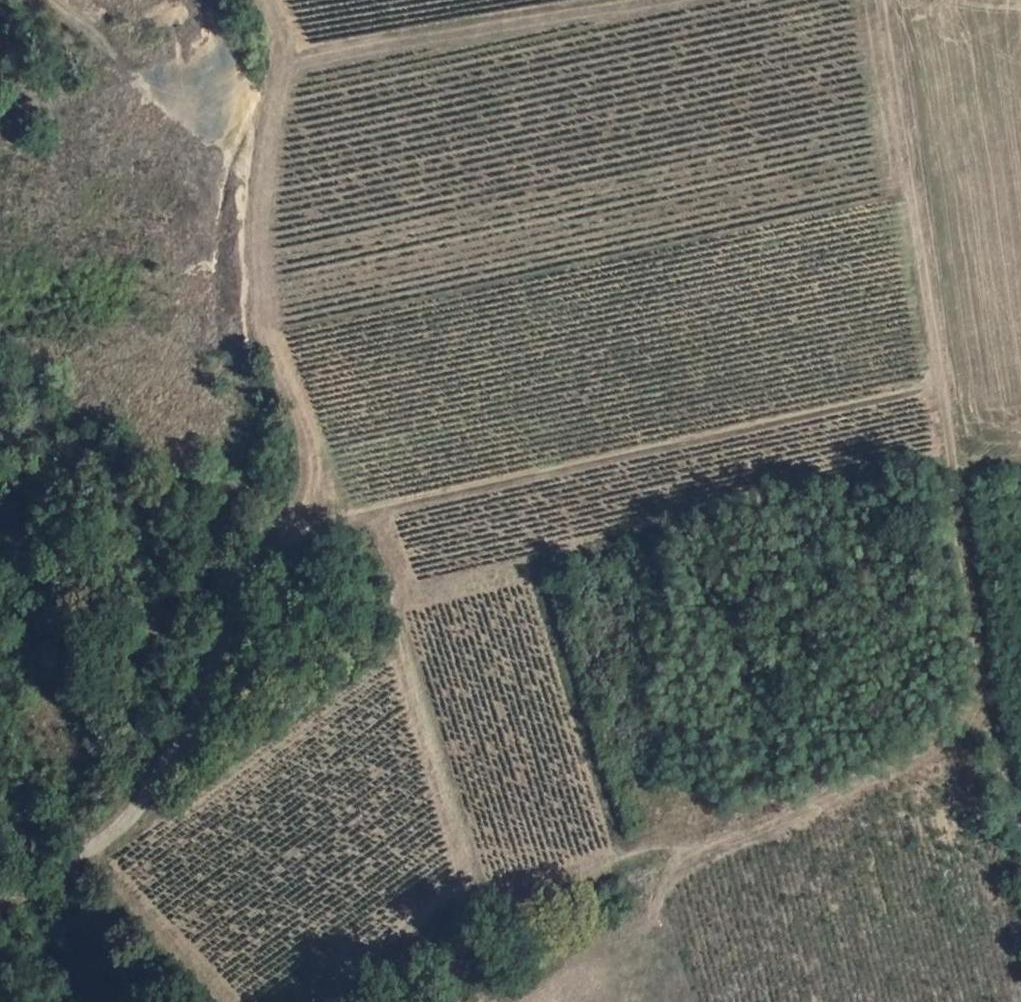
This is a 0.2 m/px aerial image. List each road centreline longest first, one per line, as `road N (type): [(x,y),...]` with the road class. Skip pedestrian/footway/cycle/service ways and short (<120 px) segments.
road 1 (track): [(96,853),(152,792),(207,697),(246,579),(294,526),(316,479),(314,442),(266,328),(261,256),(273,103),(292,53)]
road 2 (track): [(342,1001),(459,911),(667,865),(951,743),(983,694)]
road 3 (track): [(983,694),(886,0)]
road 4 (track): [(294,526),(943,387)]
road 5 (track): [(56,0),(180,102),(273,103)]
road 6 (track): [(96,853),(226,1001)]
road 7 (track): [(1020,857),(983,694)]

